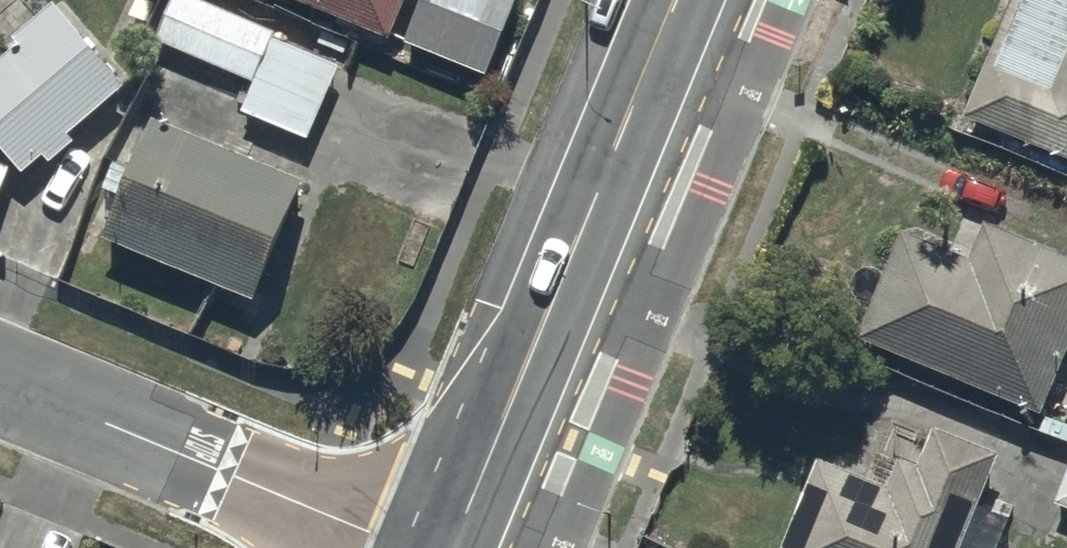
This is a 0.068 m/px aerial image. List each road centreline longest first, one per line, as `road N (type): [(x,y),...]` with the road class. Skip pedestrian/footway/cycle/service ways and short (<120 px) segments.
road 1 (residential): [(690,0),(459,547)]
road 2 (residential): [(407,547),(0,382)]

